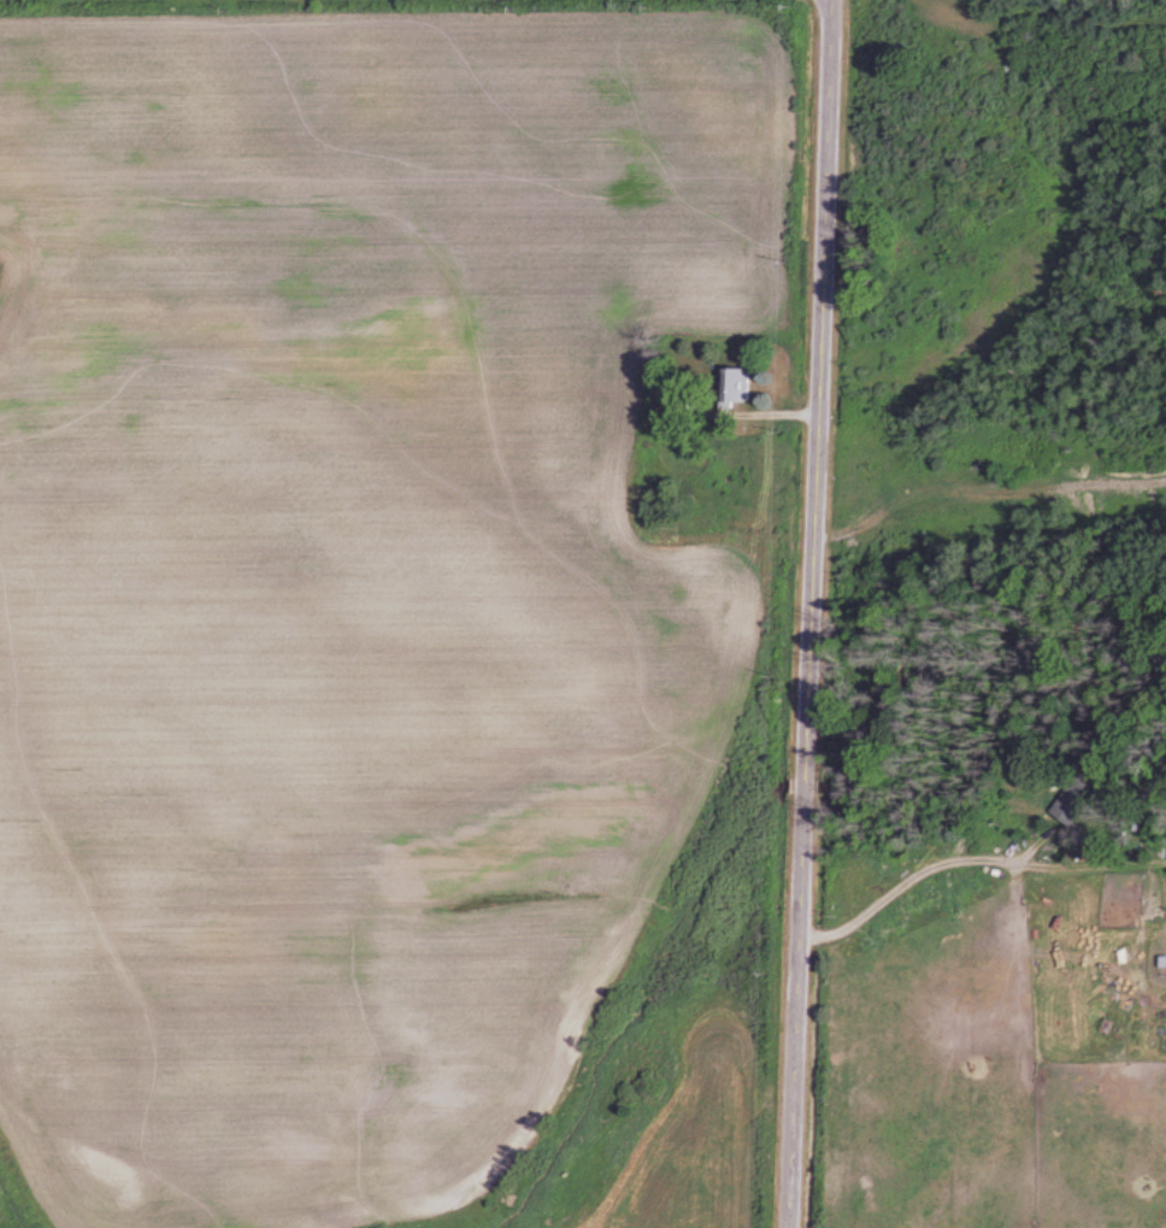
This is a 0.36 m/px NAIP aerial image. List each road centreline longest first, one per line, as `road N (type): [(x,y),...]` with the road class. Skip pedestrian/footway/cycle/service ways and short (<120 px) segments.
road 1 (residential): [(794,1227),(828,0)]

